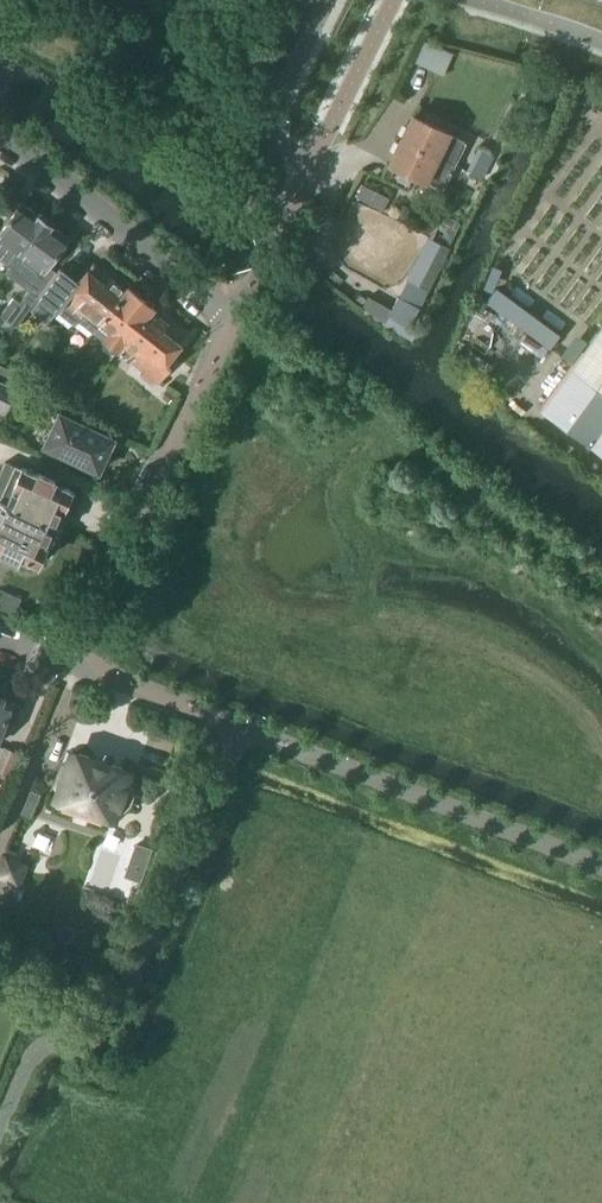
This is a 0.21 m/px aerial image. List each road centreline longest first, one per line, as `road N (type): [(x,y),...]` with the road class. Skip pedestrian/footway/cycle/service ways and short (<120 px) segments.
road 1 (residential): [(83,657),(88,620),(233,322)]
road 2 (residential): [(0,137),(233,322)]
road 3 (residential): [(233,322),(330,128)]

